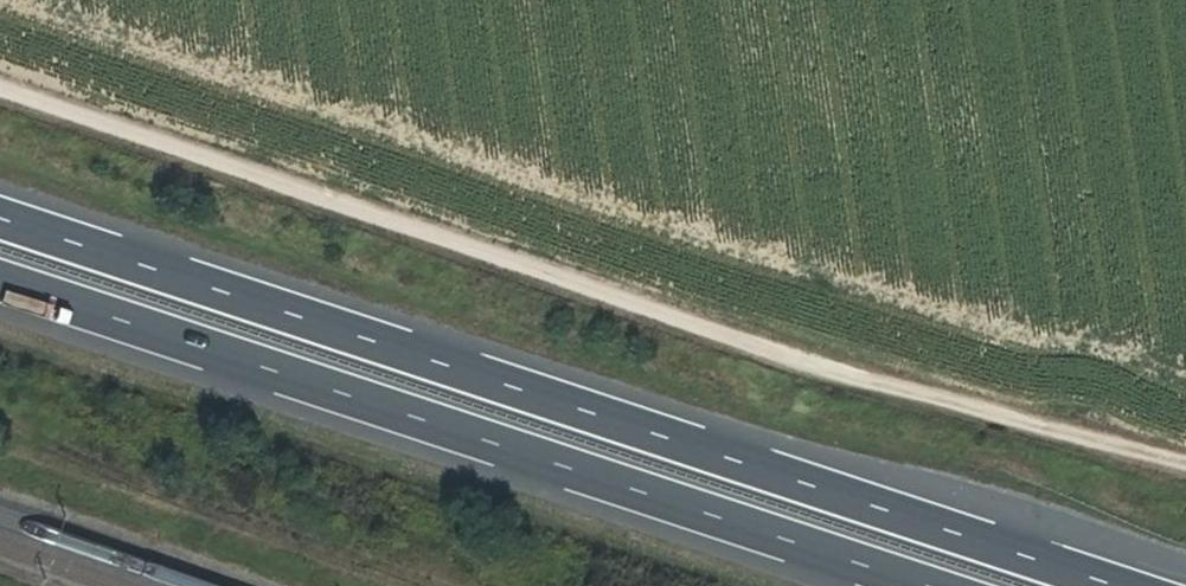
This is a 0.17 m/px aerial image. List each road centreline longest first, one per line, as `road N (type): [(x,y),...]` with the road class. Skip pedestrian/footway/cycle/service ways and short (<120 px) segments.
road 1 (track): [(1185,475),(0,71)]
road 2 (motorway): [(1125,585),(0,216)]
road 3 (motorway): [(0,283),(920,585)]

